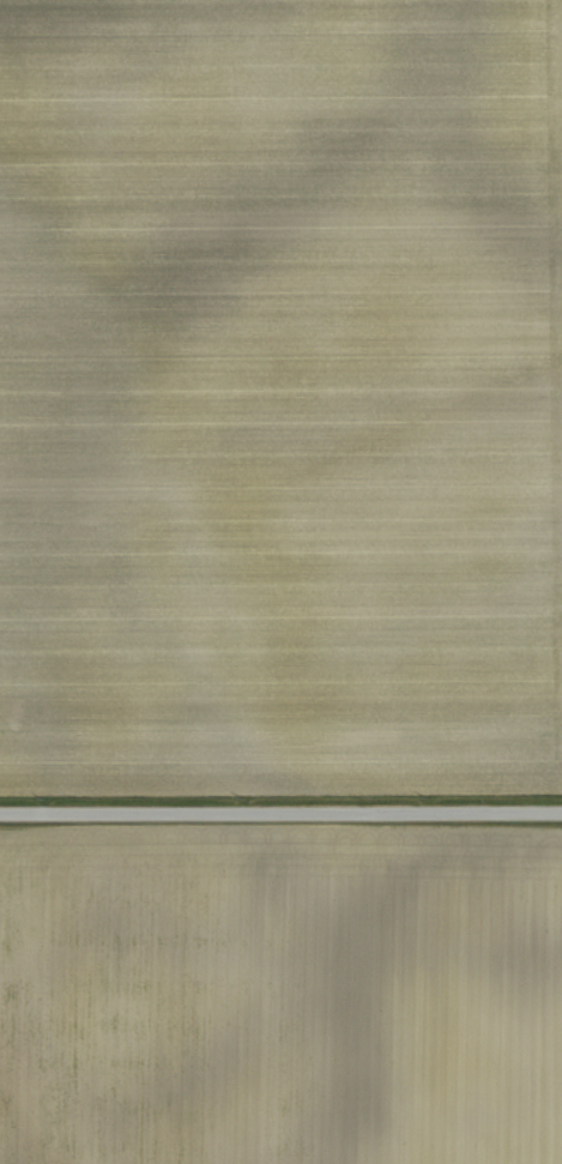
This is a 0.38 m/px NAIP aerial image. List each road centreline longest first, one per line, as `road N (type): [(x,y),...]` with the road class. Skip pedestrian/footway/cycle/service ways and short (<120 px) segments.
road 1 (residential): [(0,811),(561,808)]

